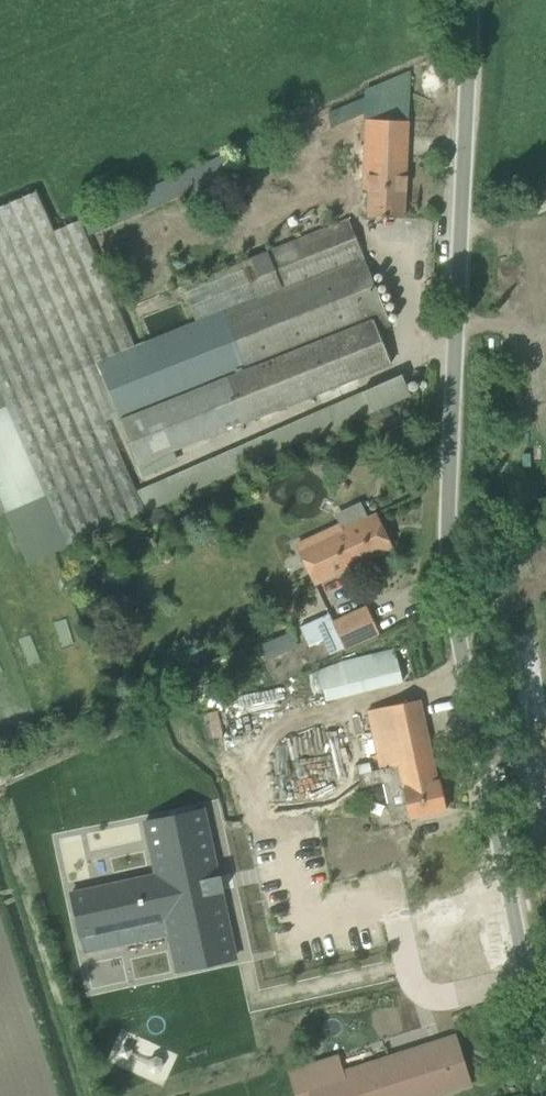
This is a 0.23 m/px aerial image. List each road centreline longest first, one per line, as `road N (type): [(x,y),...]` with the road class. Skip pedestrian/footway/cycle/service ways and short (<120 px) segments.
road 1 (unclassified): [(544,1095),(442,610),(432,502),(454,0)]

